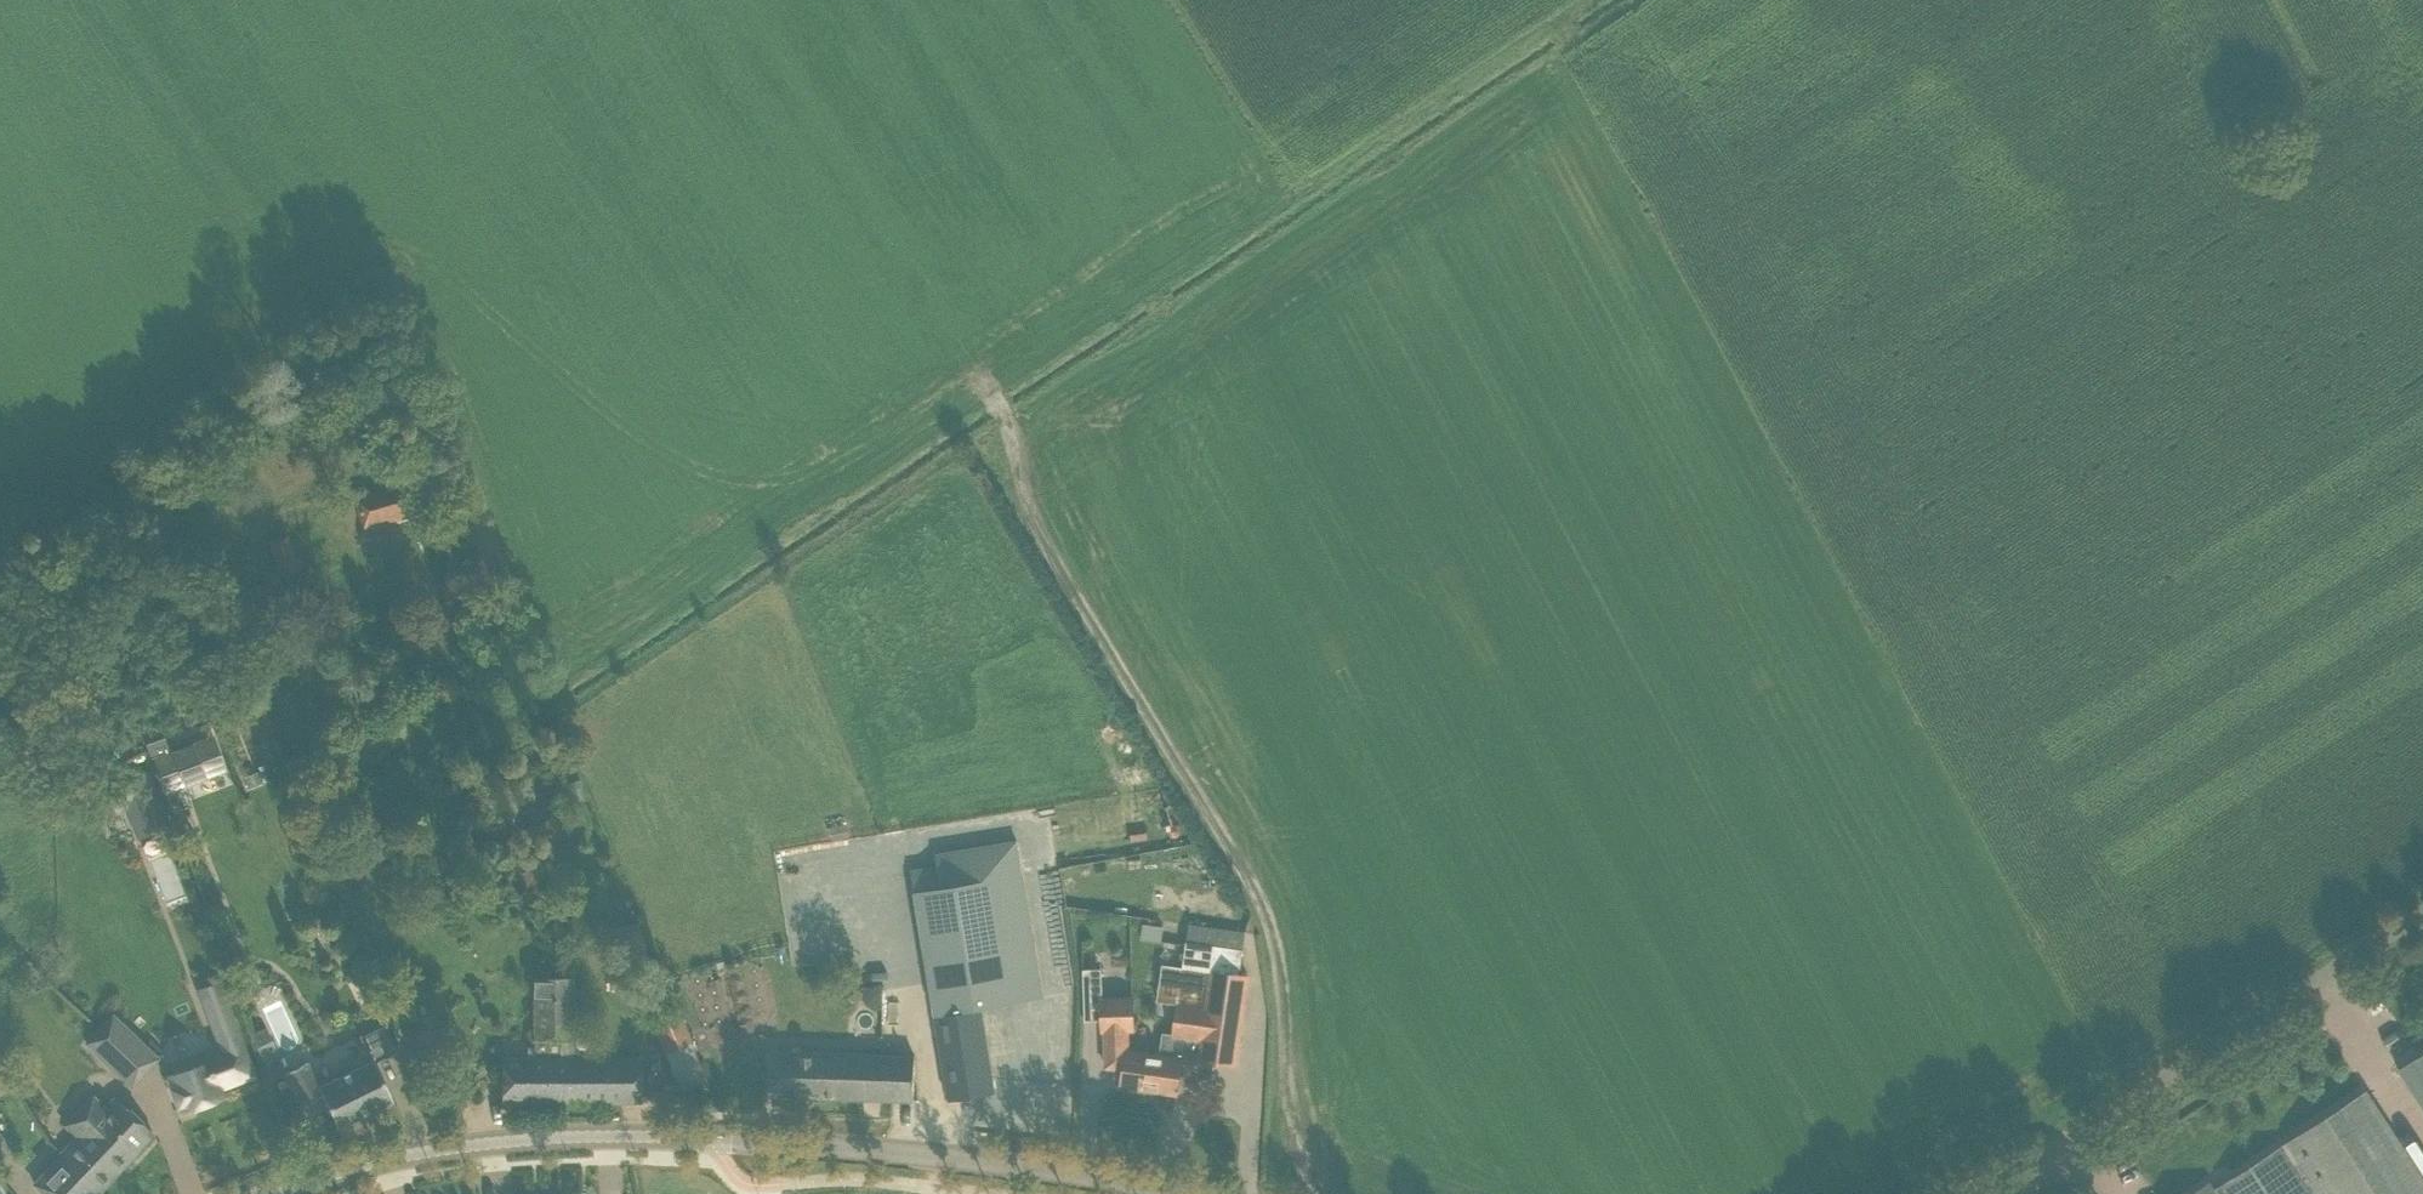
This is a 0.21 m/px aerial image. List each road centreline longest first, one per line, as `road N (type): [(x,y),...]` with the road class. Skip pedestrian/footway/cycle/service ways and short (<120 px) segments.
road 1 (unclassified): [(1977,1193),(2422,901)]
road 2 (tertiary): [(716,1141),(903,1151),(1198,1193)]
road 3 (tertiary): [(716,1141),(513,1142),(382,1160),(272,1193)]

